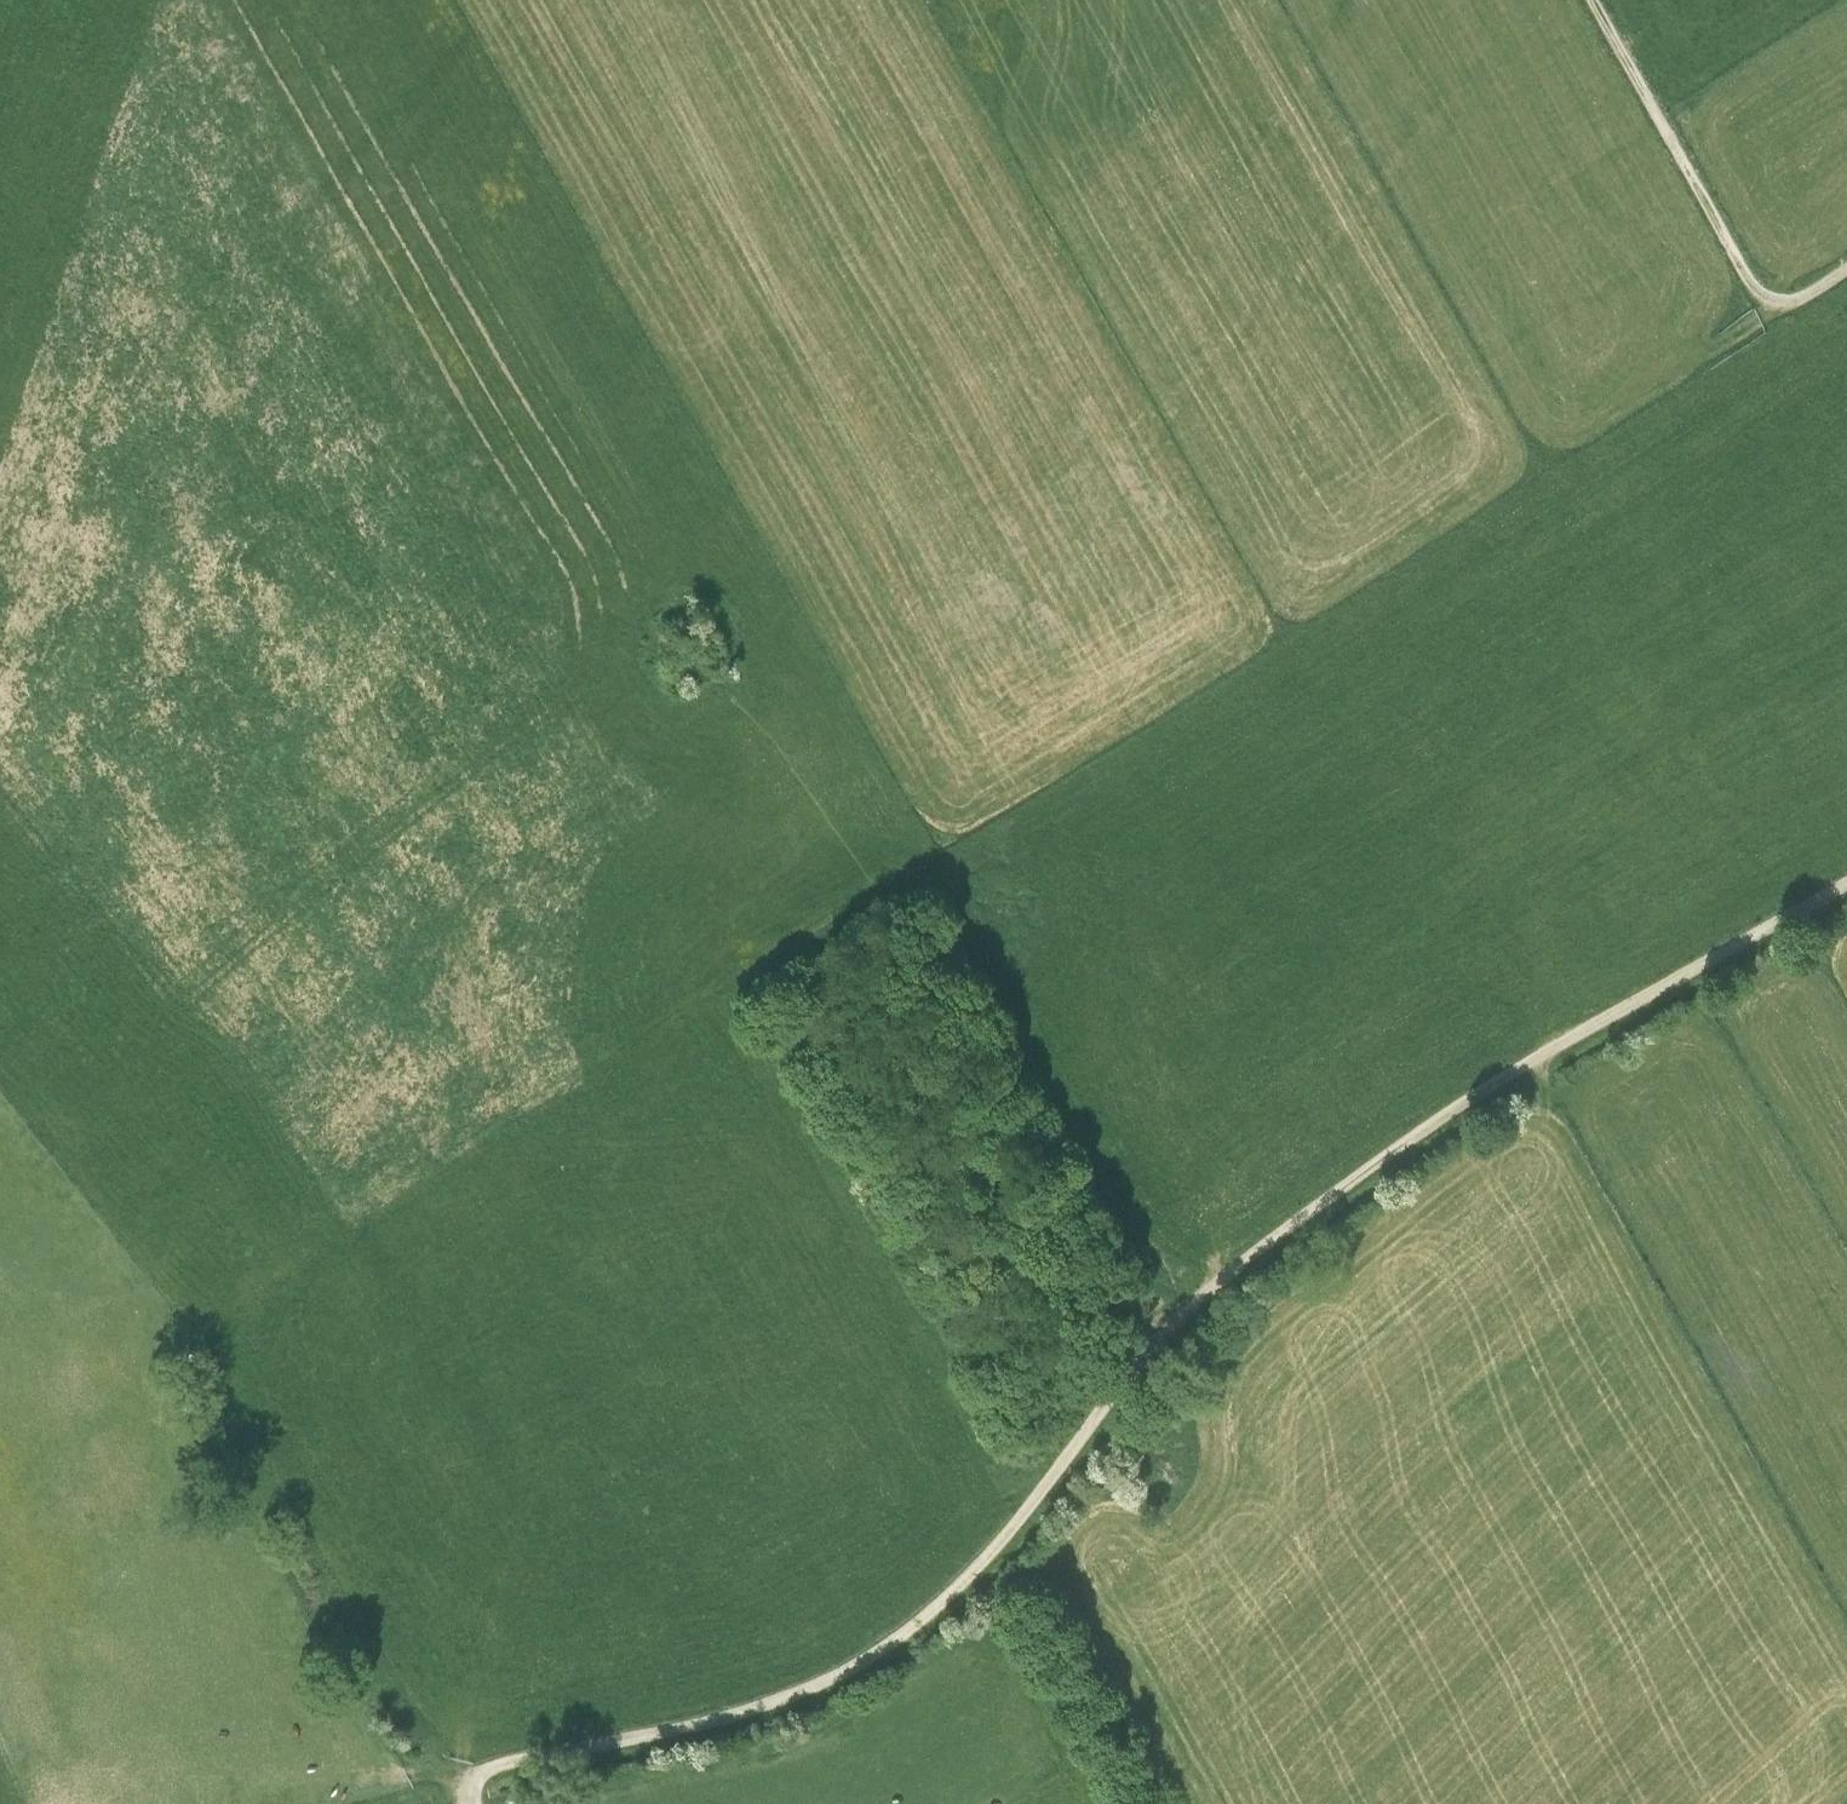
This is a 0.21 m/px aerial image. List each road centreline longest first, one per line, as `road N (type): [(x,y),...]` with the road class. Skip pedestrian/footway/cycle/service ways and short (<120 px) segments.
road 1 (track): [(1846,884),(1461,1104),(1187,1310),(991,1553),(916,1630),(804,1691),(718,1721),(470,1775),(466,1803)]
road 2 (track): [(1846,296),(1816,318),(1789,319),(1766,301),(1594,0)]

